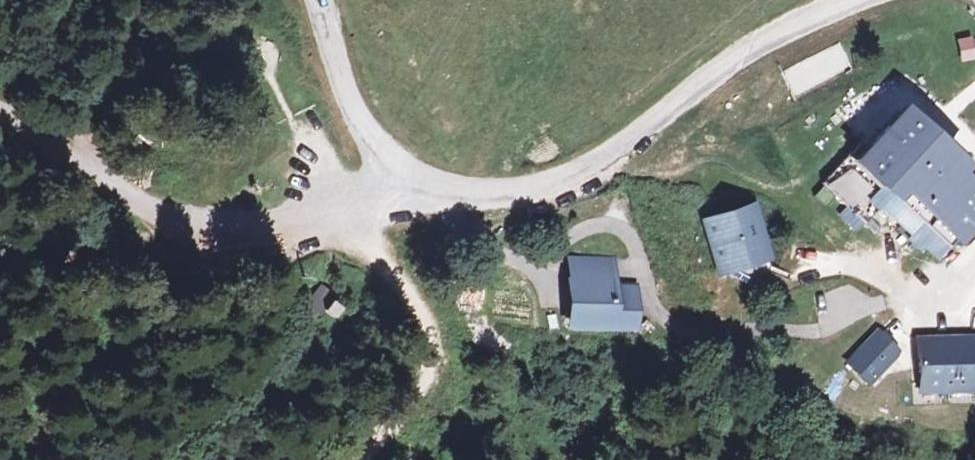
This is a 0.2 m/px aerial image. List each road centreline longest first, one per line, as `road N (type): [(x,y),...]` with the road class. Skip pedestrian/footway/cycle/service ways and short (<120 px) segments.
road 1 (unclassified): [(856,0),(752,50),(635,136),(555,180),(519,189),(463,189),(418,172),(385,147),(355,104),(320,0)]
road 2 (track): [(0,113),(165,213),(252,226),(344,215)]
road 3 (track): [(365,459),(432,366),(434,346),(424,304),(344,215)]
road 4 (track): [(165,213),(134,251),(0,262)]
road 5 (track): [(795,263),(858,266),(916,303)]

